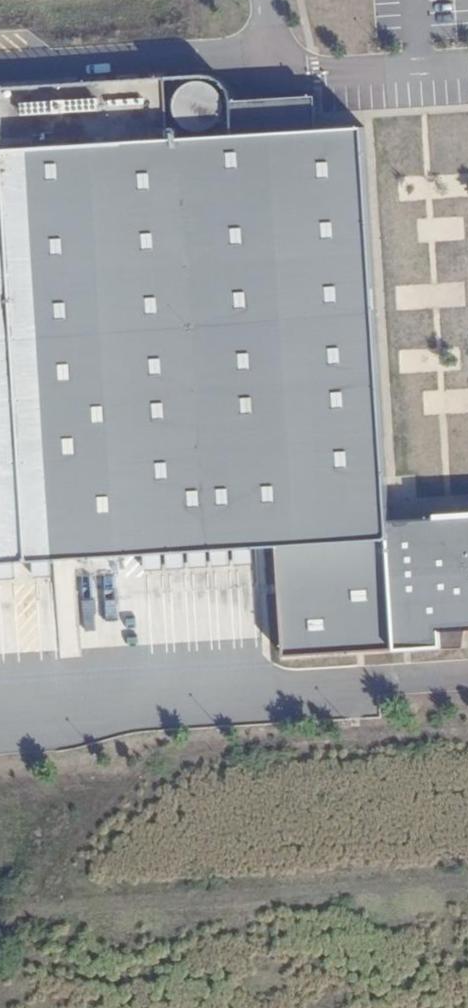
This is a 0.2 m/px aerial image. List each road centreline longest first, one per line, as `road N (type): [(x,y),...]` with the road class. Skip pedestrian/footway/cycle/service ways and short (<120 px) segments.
road 1 (track): [(467,891),(15,924),(0,941)]

